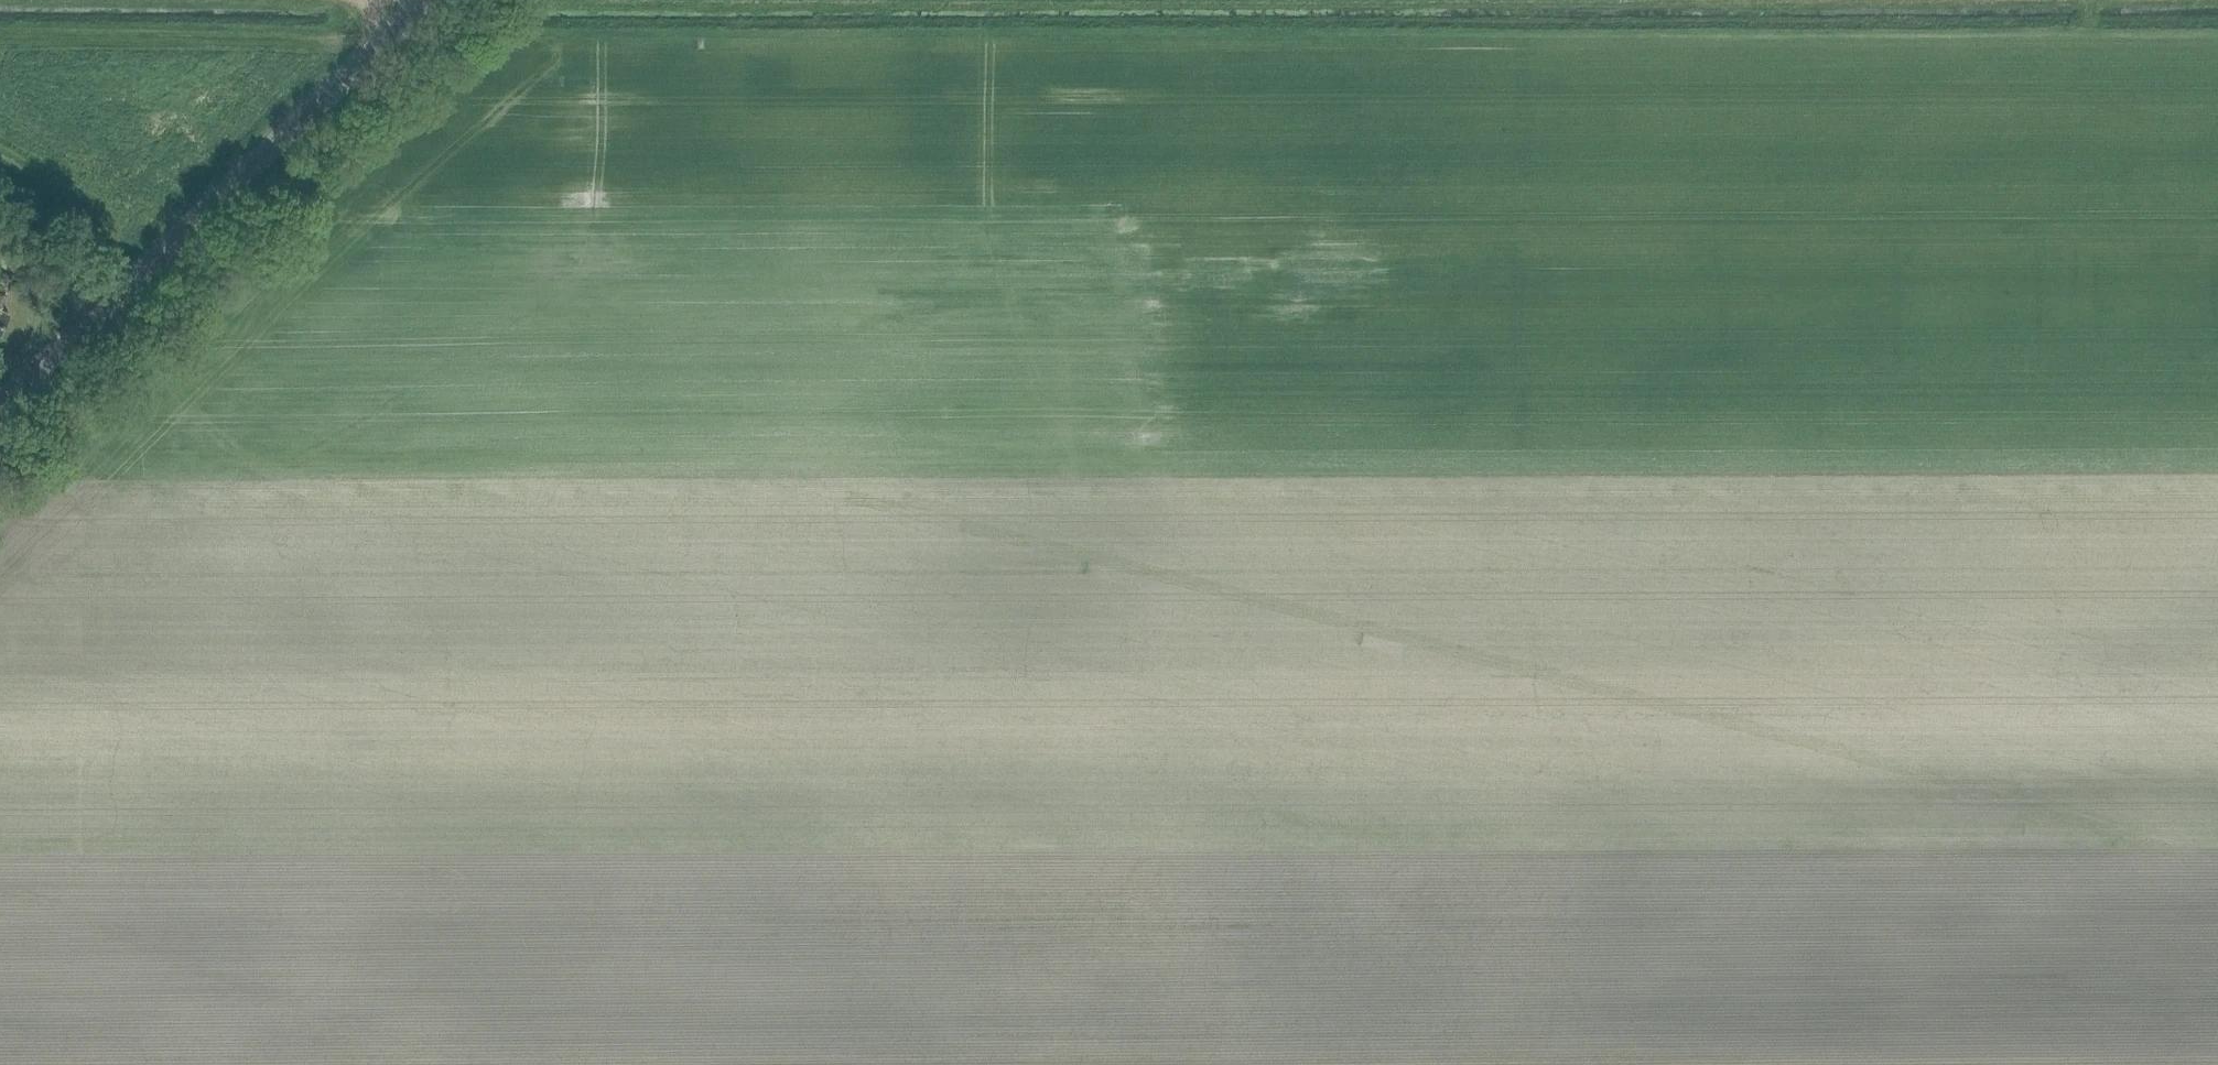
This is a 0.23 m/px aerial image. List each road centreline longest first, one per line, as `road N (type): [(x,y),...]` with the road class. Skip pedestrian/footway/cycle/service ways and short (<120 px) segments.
road 1 (tertiary): [(0,401),(424,0)]

